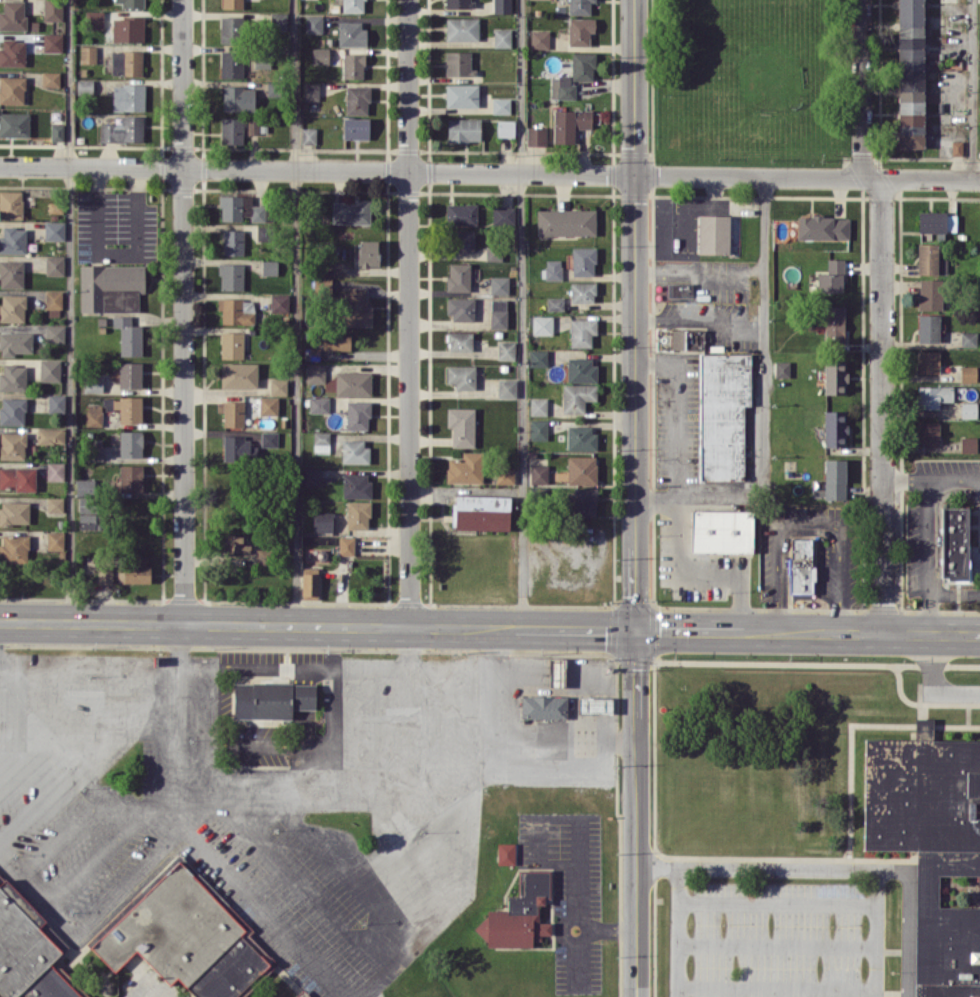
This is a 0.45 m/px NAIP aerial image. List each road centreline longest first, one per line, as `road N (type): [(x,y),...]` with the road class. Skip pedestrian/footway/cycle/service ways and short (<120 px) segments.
road 1 (tertiary): [(634,0),(637,996)]
road 2 (residential): [(0,165),(979,179)]
road 3 (tertiary): [(0,622),(979,633)]
road 4 (residential): [(408,0),(409,627)]
road 5 (residential): [(182,0),(184,625)]
road 6 (residential): [(872,179),(881,196),(882,631)]
road 7 (residential): [(861,0),(862,160),(872,179)]

